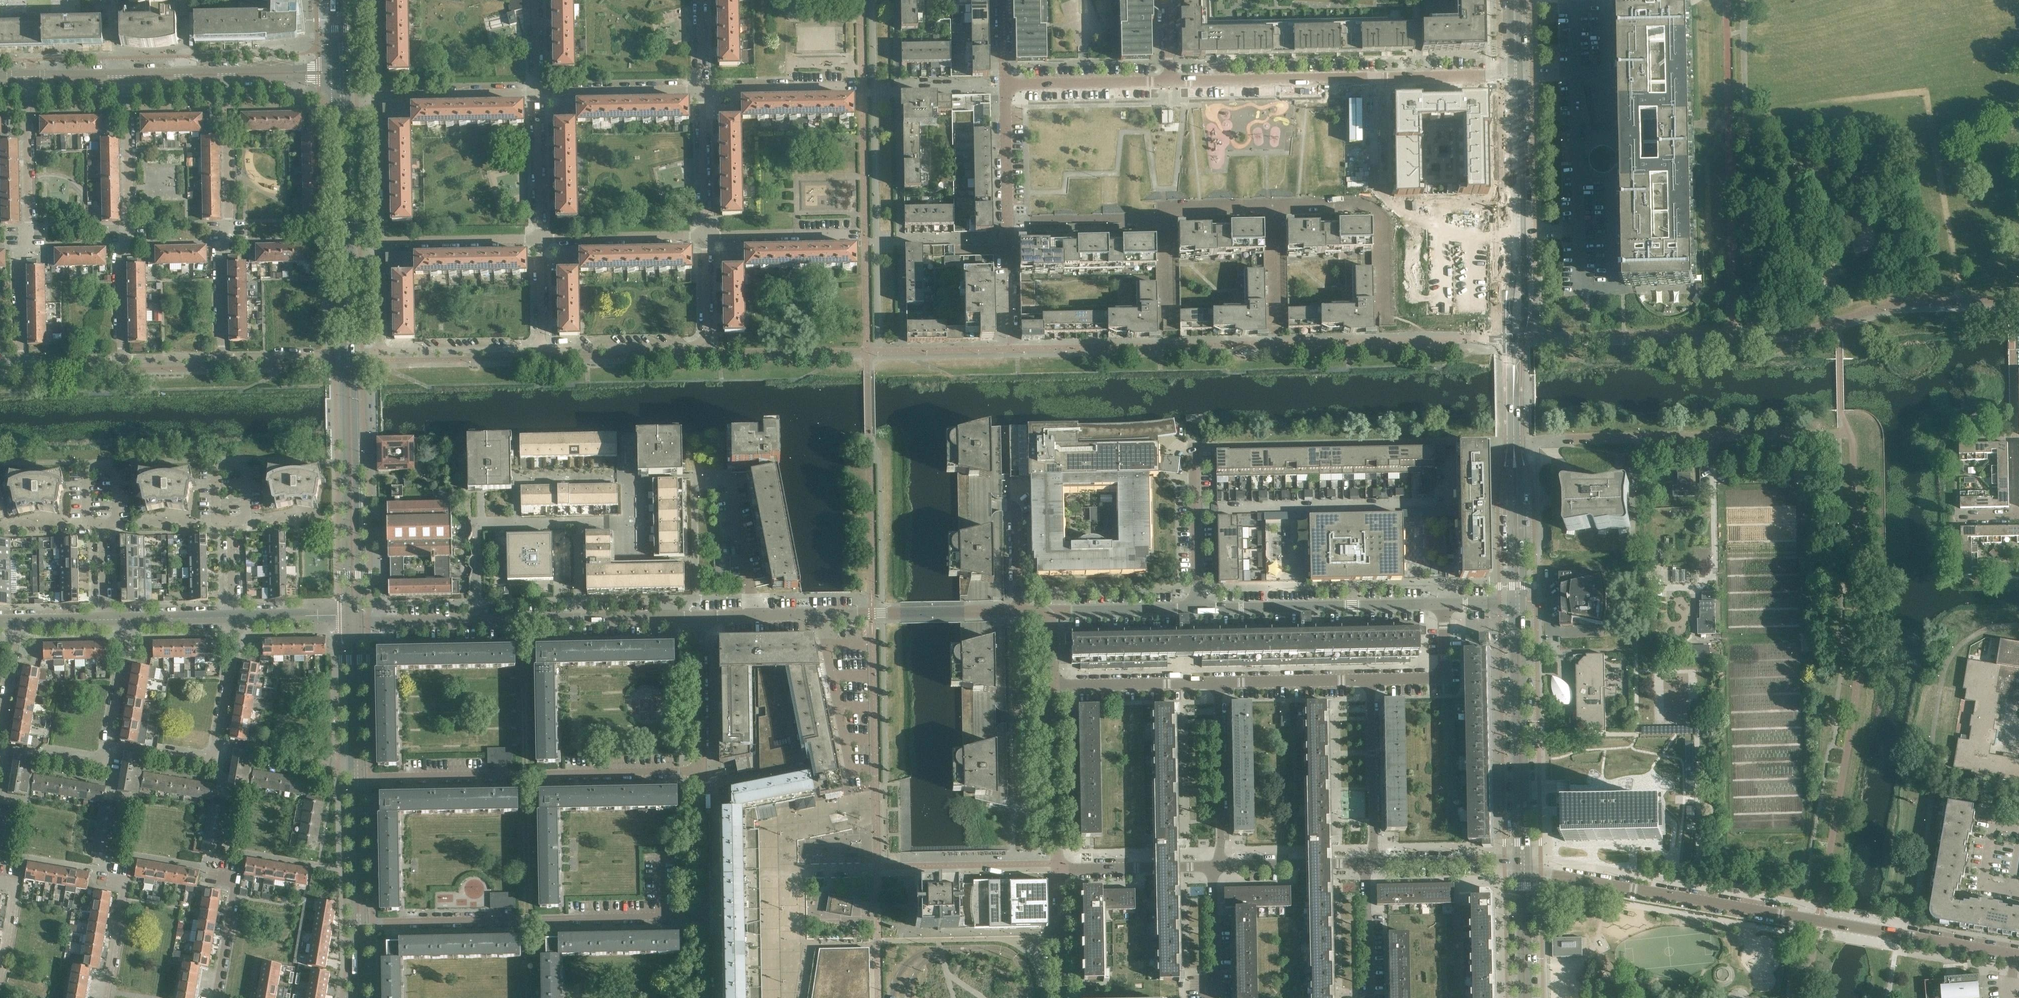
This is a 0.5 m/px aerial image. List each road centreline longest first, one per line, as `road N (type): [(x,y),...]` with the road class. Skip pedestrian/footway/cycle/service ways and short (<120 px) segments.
road 1 (tertiary): [(1518,602),(1512,338),(1522,279),(1519,73)]
road 2 (residential): [(1887,932),(1523,872)]
road 3 (residential): [(1170,85),(1519,73)]
road 4 (residential): [(704,916),(358,922)]
road 5 (residential): [(356,774),(702,778)]
road 6 (residential): [(354,622),(698,616)]
road 7 (residential): [(122,360),(127,77)]
road 8 (residential): [(21,362),(29,80)]
road 9 (residential): [(222,358),(228,76)]
road 10 (residential): [(709,233),(707,338),(695,346),(541,347)]
road 11 (tertiary): [(1523,872),(1518,602)]
road 12 (residential): [(750,615),(1019,612)]
road 13 (tertiary): [(354,622),(349,355)]
road 14 (residential): [(1198,611),(1443,604)]
road 15 (unclassified): [(52,755),(108,763),(134,623)]
road 16 (unclassified): [(164,750),(219,757),(234,620)]
road 17 (residential): [(1010,271),(1005,85)]
road 18 (residential): [(1224,866),(1219,682)]
road 19 (residential): [(1370,680),(1376,862)]
road 20 (residential): [(1058,864),(1054,686)]
road 21 (residential): [(540,93),(706,88)]
road 22 (residential): [(543,236),(709,233)]
road 23 (residential): [(1219,682),(1054,686)]
road 24 (residential): [(1005,85),(1170,85)]
road 25 (residential): [(379,241),(543,236)]
road 26 (residential): [(1198,611),(1194,447)]
road 27 (residential): [(377,95),(540,93)]
road 28 (residential): [(702,778),(698,616)]
road 29 (residential): [(541,347),(381,350)]
road 30 (residential): [(1058,864),(1213,866)]
road 31 (residential): [(1219,682),(1370,680)]
road 32 (tertiary): [(358,922),(356,774)]
road 33 (residential): [(1376,862),(1523,872)]
road 34 (tertiary): [(346,242),(342,95)]
road 35 (residential): [(1052,613),(1198,611)]
road 36 (residential): [(379,241),(377,95)]
road 37 (residential): [(709,233),(706,88)]
road 38 (residential): [(540,93),(543,236)]
road 39 (residential): [(1370,680),(1440,676),(1443,604)]
road 40 (residential): [(105,997),(128,881),(105,875)]
road 41 (tertiary): [(356,763),(354,622)]
road 42 (residential): [(706,88),(847,87)]
road 43 (residential): [(1224,866),(1363,863)]
road 44 (residential): [(704,916),(702,778)]
road 45 (residential): [(1362,997),(1363,863)]
road 46 (residential): [(1062,997),(1058,864)]
road 47 (residential): [(709,233),(842,233)]
road 48 (unclassified): [(0,756),(16,624)]
road 49 (residential): [(1206,997),(1216,968),(1213,866)]
road 50 (unclassified): [(104,525),(120,503),(115,468),(92,469),(87,515)]
road 51 (residential): [(0,993),(18,882),(0,879)]
road 52 (residential): [(2014,891),(1988,887),(1981,877),(1989,822),(1999,814),(2018,818)]
road 53 (residential): [(1887,932),(2011,953)]
road 54 (tertiary): [(1528,997),(1523,872)]
road 55 (residential): [(750,615),(732,493)]
road 56 (tertiary): [(234,620),(354,622)]

